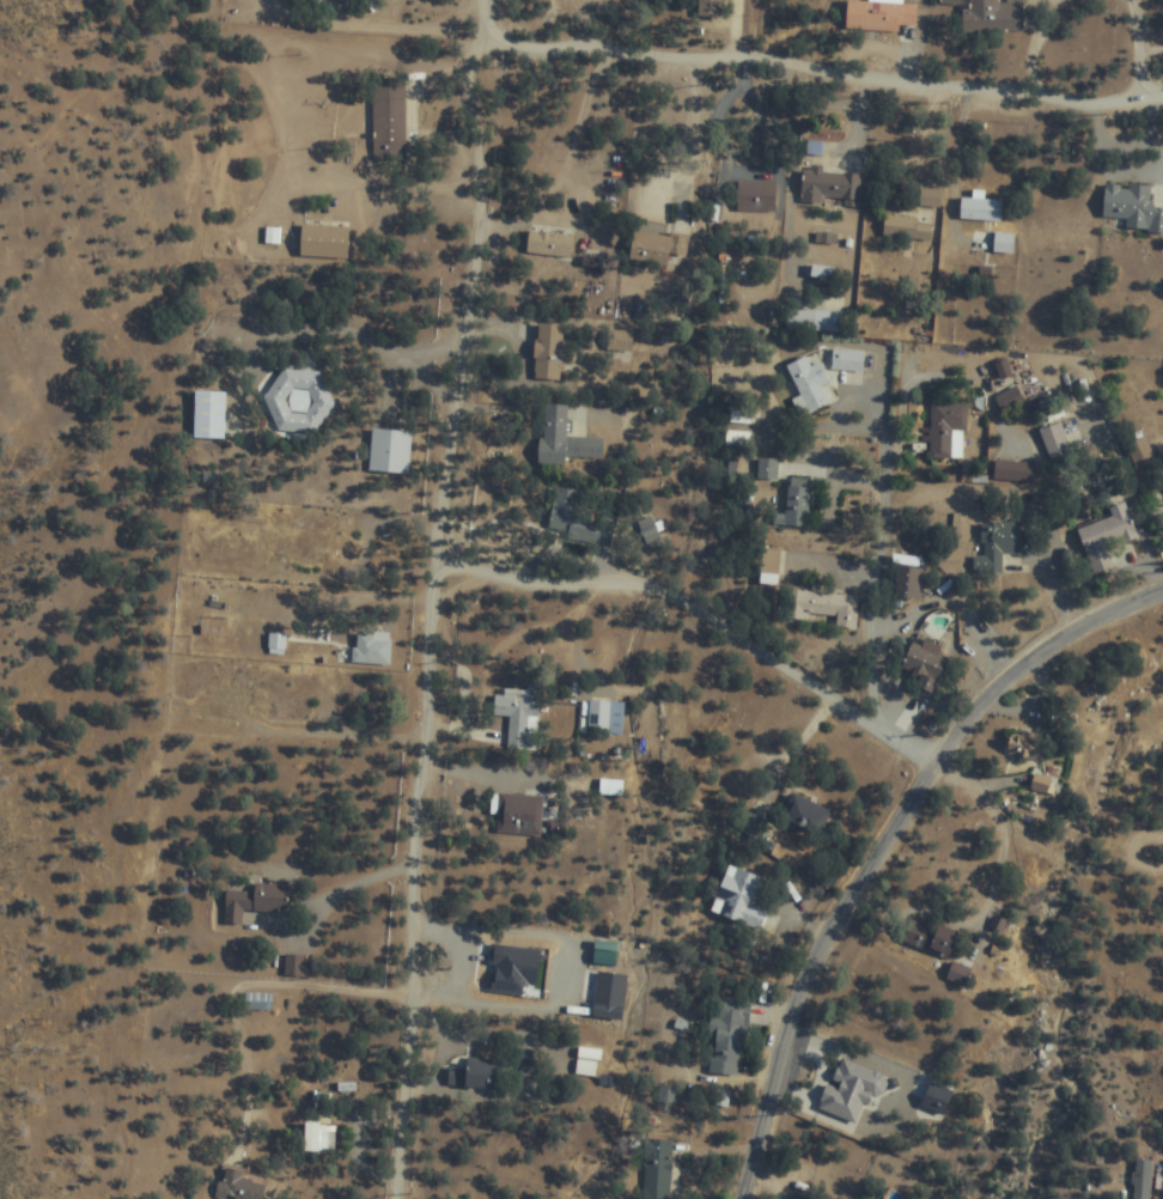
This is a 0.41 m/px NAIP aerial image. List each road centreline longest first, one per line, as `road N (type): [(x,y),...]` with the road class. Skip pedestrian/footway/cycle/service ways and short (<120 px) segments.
road 1 (residential): [(400,1198),(436,560),(459,346),(445,229),(452,184),(511,121),(492,0)]
road 2 (residential): [(1162,599),(1035,667),(954,736),(823,957),(766,1106),(747,1198)]
road 3 (residential): [(1162,92),(1088,104),(893,87),(827,68),(716,55),(497,39)]
road 4 (residential): [(934,765),(710,614),(660,591),(513,583),(436,560)]

